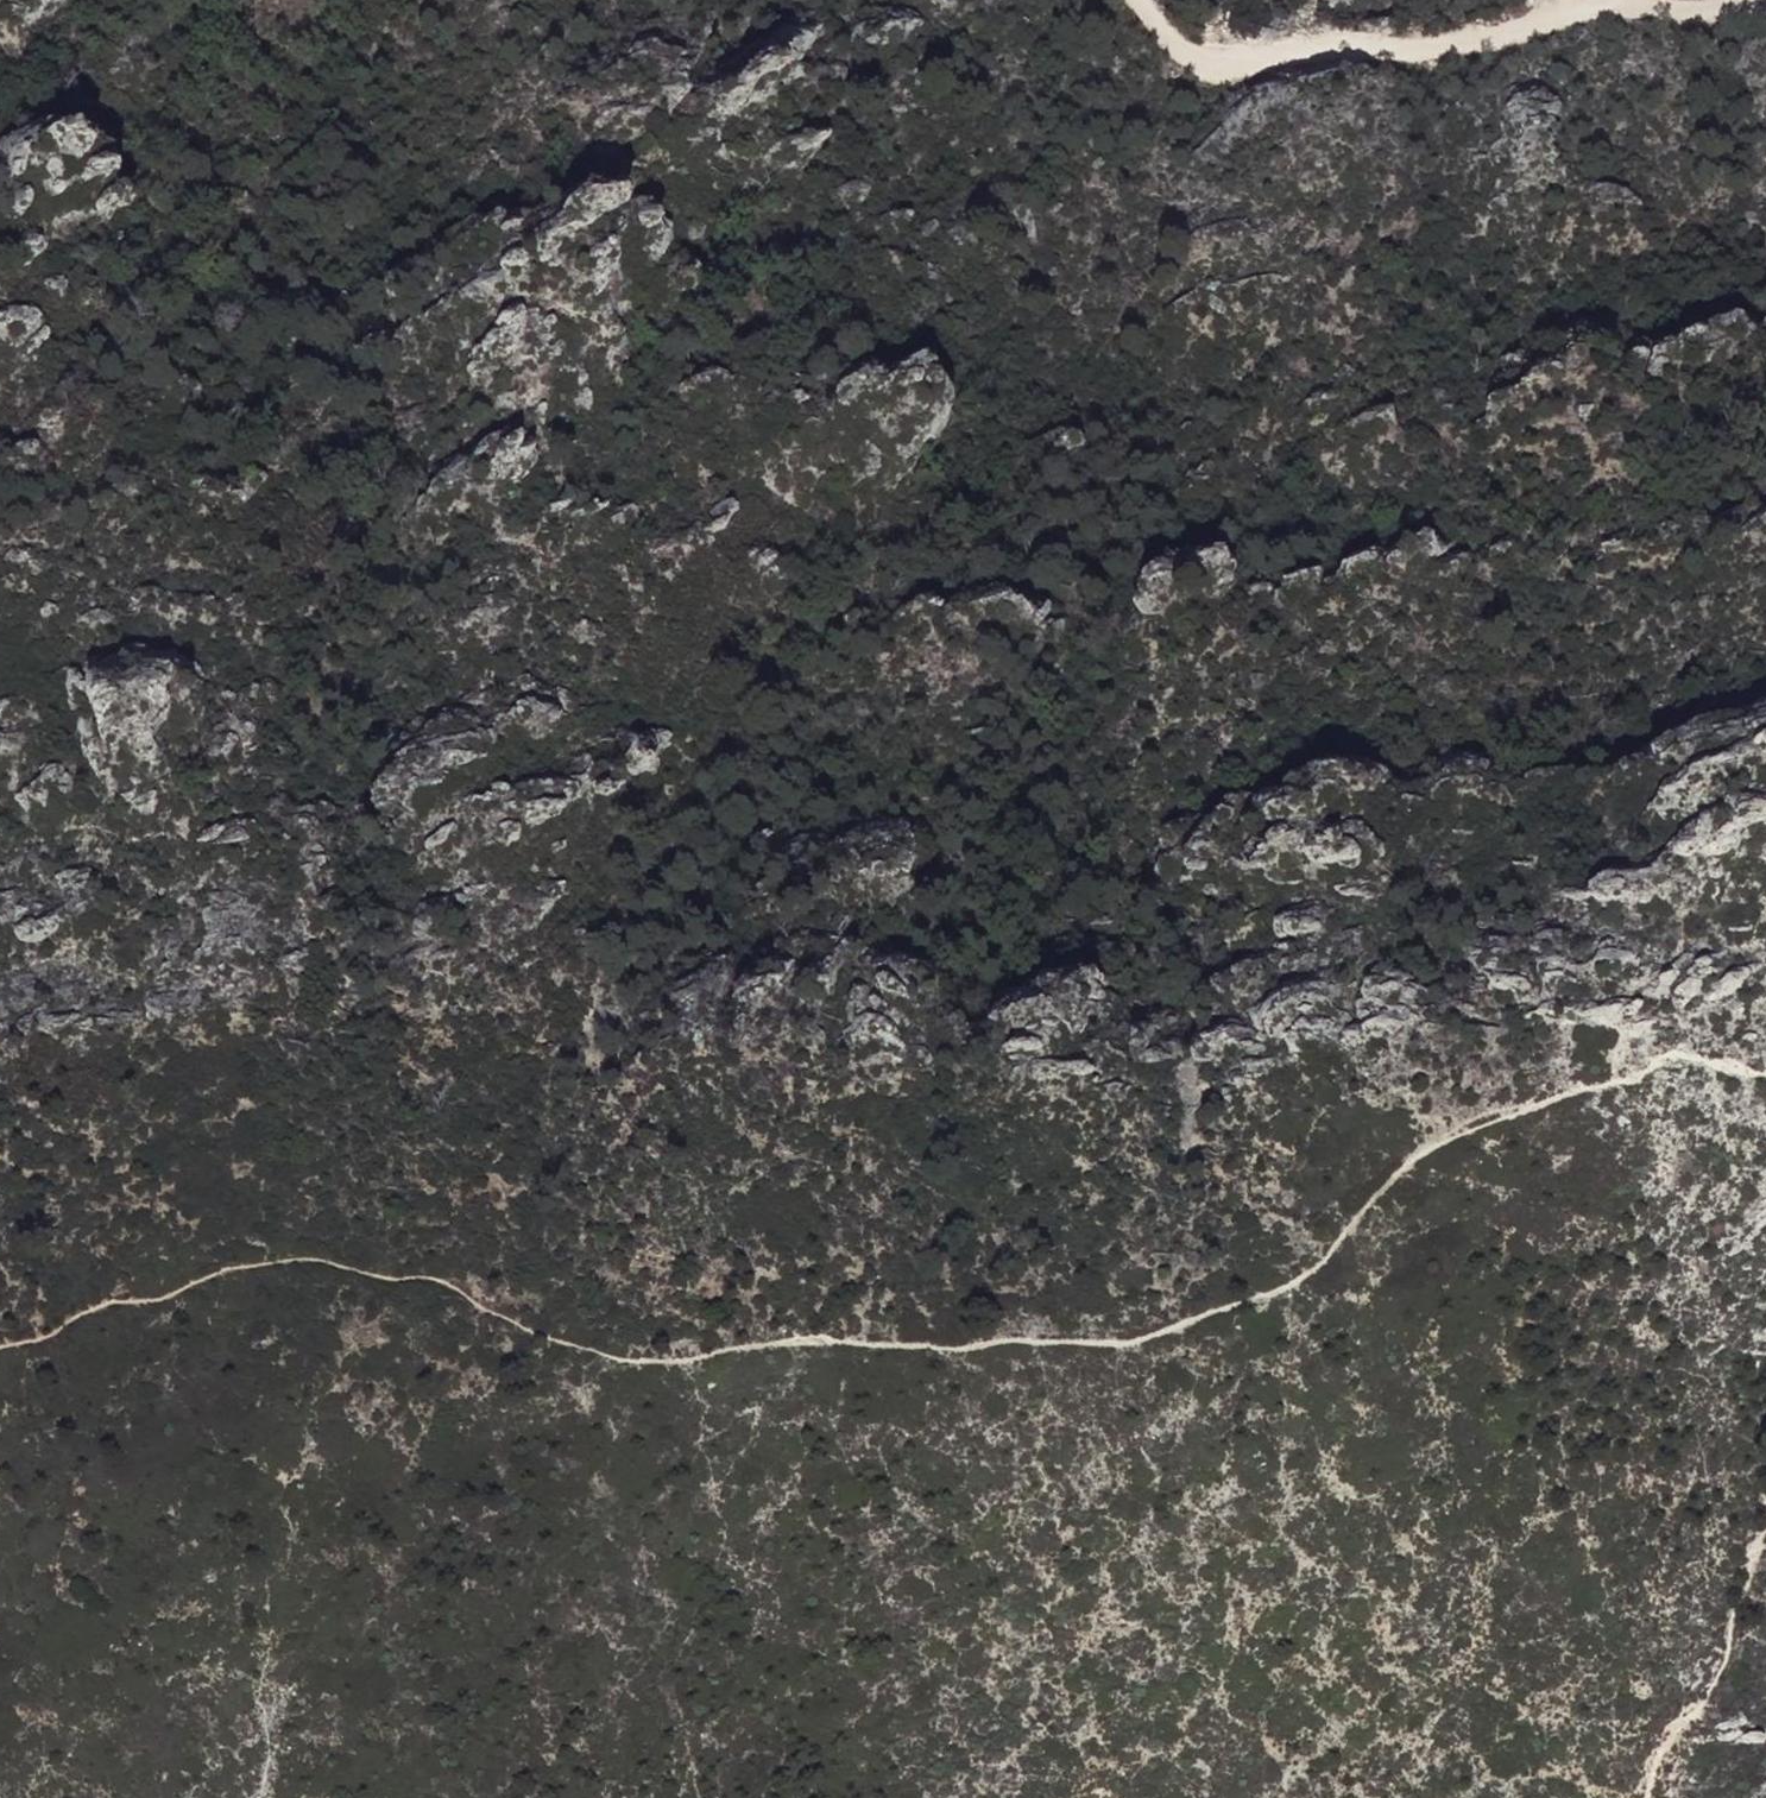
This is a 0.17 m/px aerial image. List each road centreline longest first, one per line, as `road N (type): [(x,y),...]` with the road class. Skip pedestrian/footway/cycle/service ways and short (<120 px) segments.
road 1 (track): [(1136,0),(1188,54),(1221,57),(1447,46),(1595,0)]
road 2 (track): [(1623,0),(1673,11),(1754,0)]

